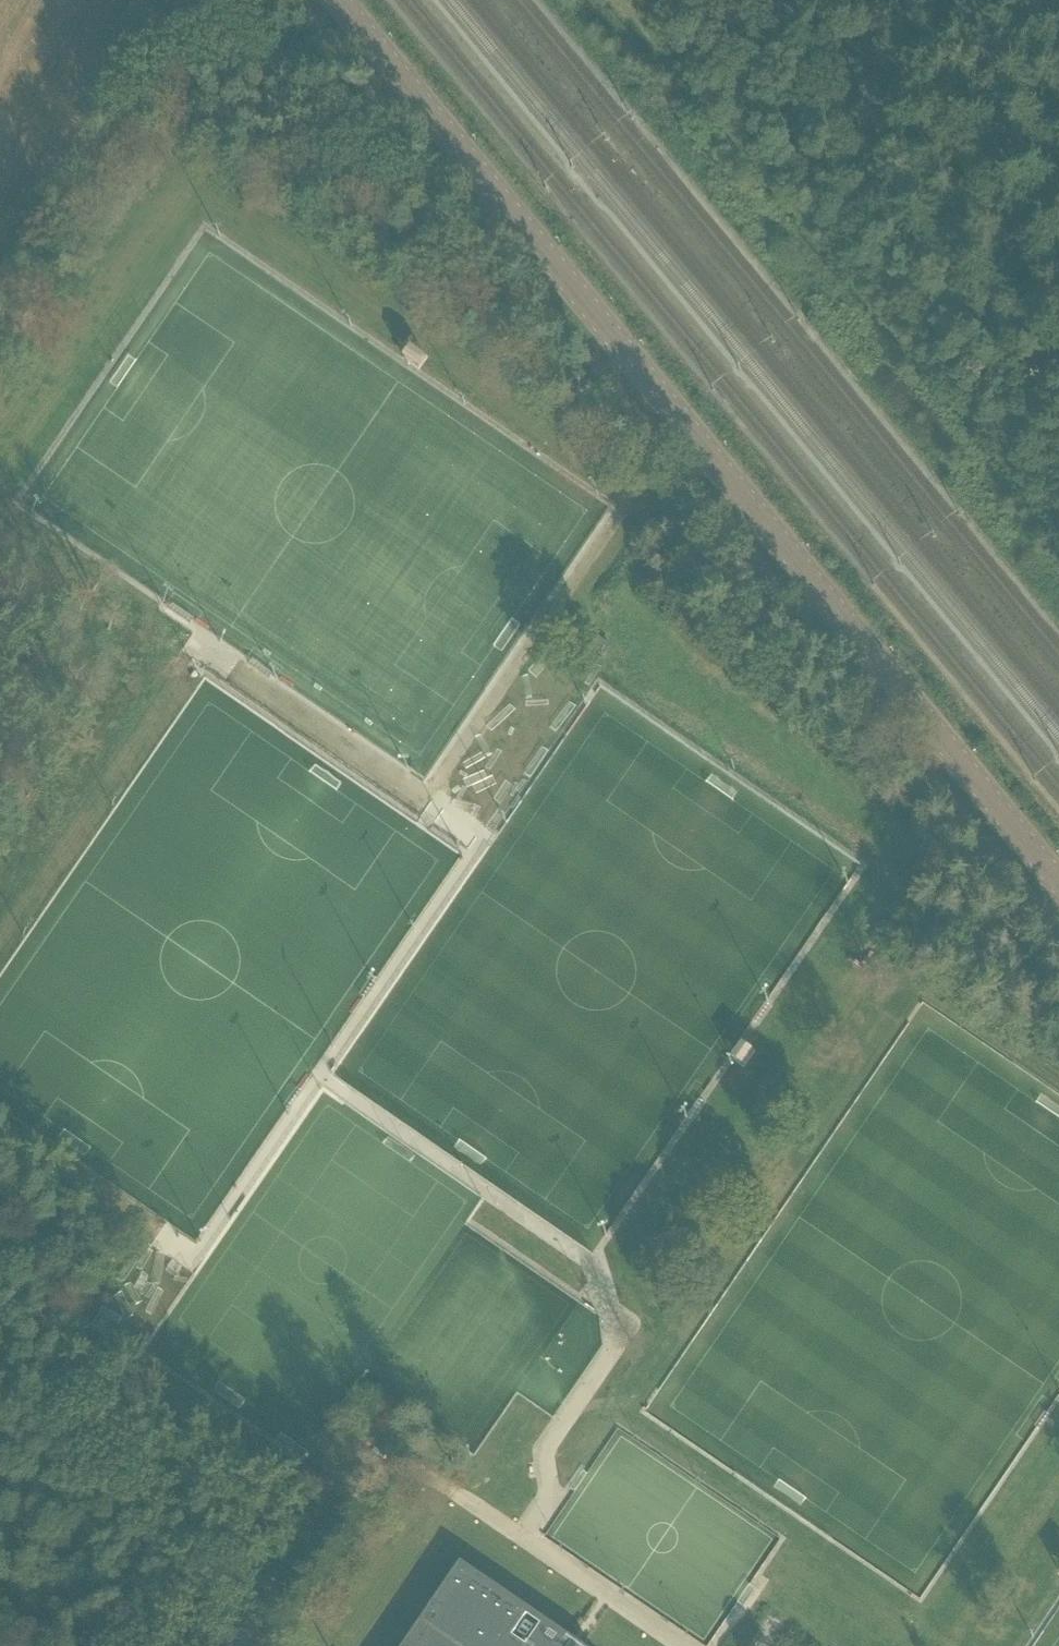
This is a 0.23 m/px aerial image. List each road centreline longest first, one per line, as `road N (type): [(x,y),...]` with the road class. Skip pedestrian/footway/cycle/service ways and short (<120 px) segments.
road 1 (tertiary): [(1058,884),(338,0)]

